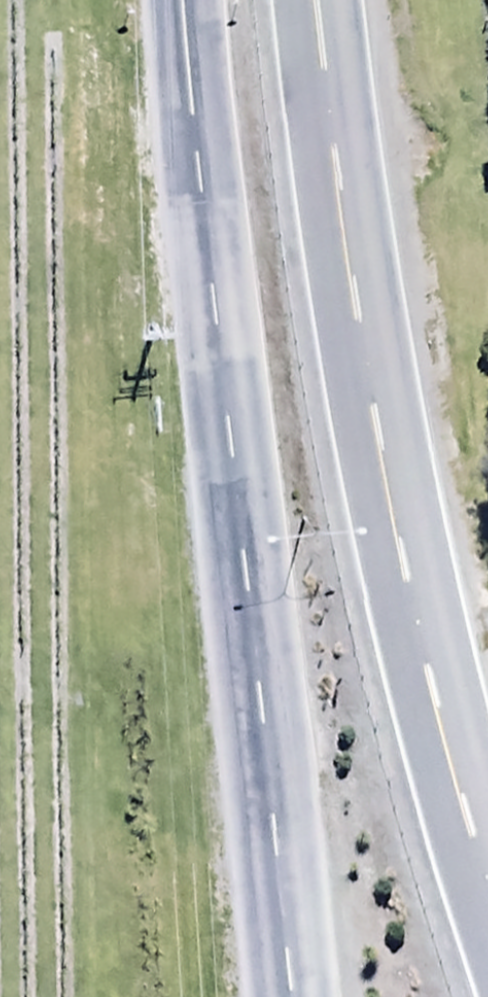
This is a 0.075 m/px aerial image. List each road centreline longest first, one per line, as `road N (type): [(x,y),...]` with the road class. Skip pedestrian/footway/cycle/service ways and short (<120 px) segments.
road 1 (tertiary): [(288,996),(194,0)]
road 2 (trunk): [(301,0),(358,385),(487,885)]

